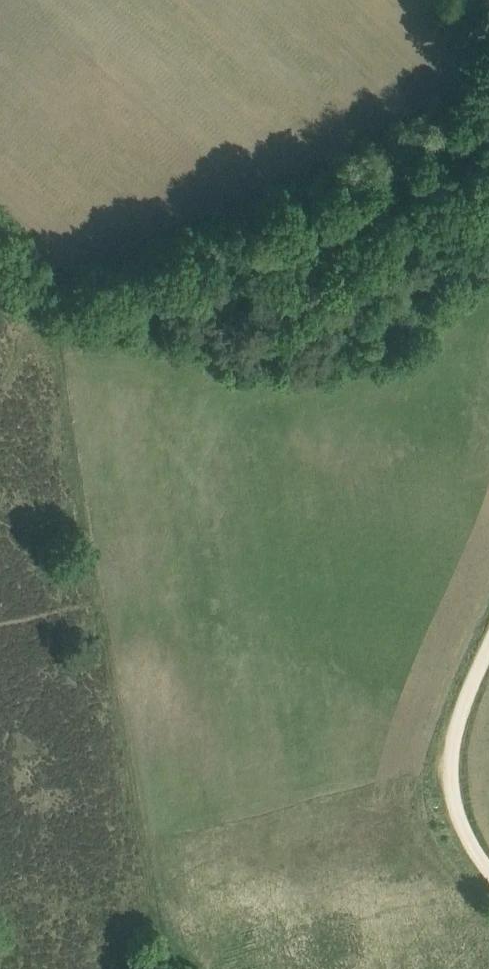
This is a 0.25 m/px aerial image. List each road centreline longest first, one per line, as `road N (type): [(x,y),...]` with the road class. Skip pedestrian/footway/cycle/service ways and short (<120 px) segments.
road 1 (track): [(488,138),(379,224),(144,312),(24,305),(0,281)]
road 2 (track): [(488,883),(477,871),(452,803),(473,684),(488,652)]

